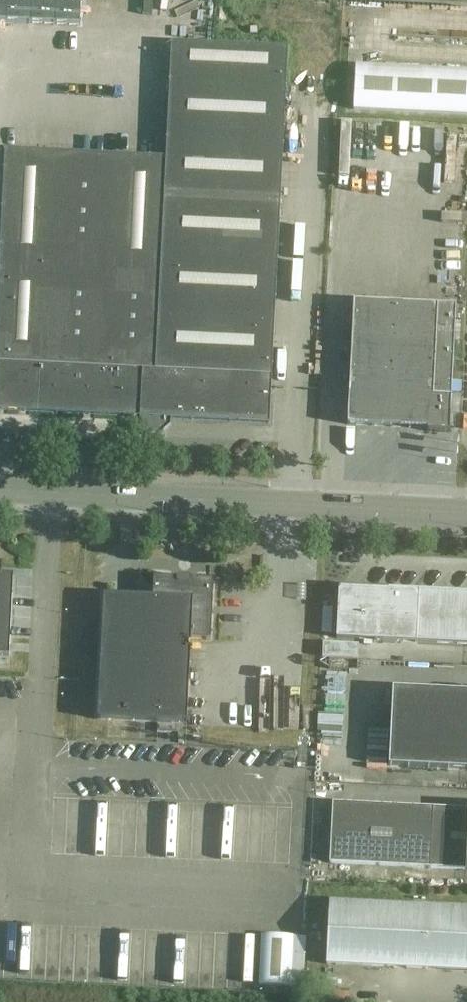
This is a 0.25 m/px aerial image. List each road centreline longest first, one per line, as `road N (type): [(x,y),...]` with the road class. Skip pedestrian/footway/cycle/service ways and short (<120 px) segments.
road 1 (tertiary): [(466,516),(0,494)]

